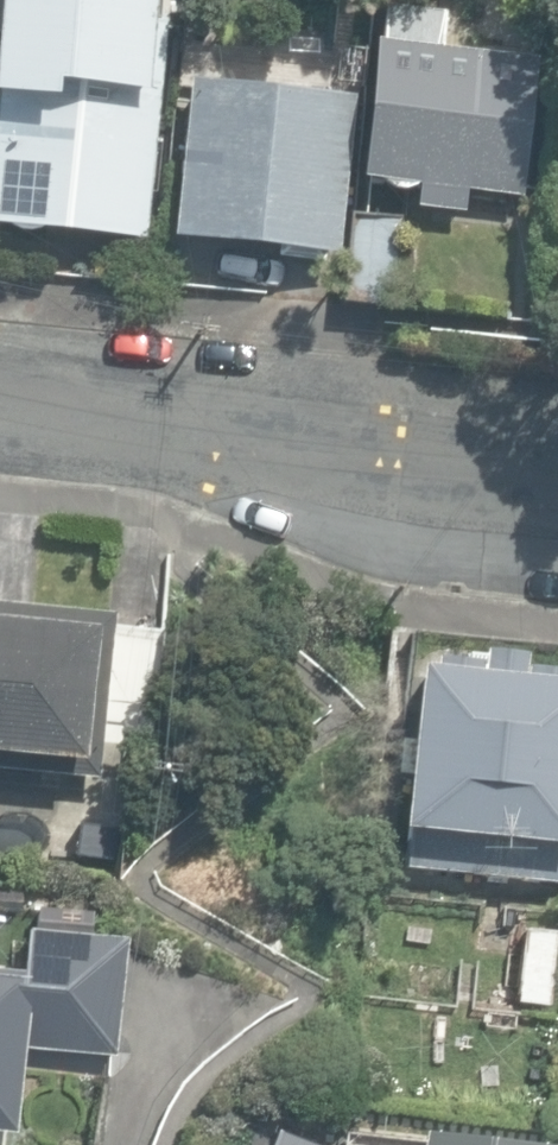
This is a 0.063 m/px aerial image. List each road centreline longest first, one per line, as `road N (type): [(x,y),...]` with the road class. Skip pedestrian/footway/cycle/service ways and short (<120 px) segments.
road 1 (residential): [(0,402),(557,470)]

